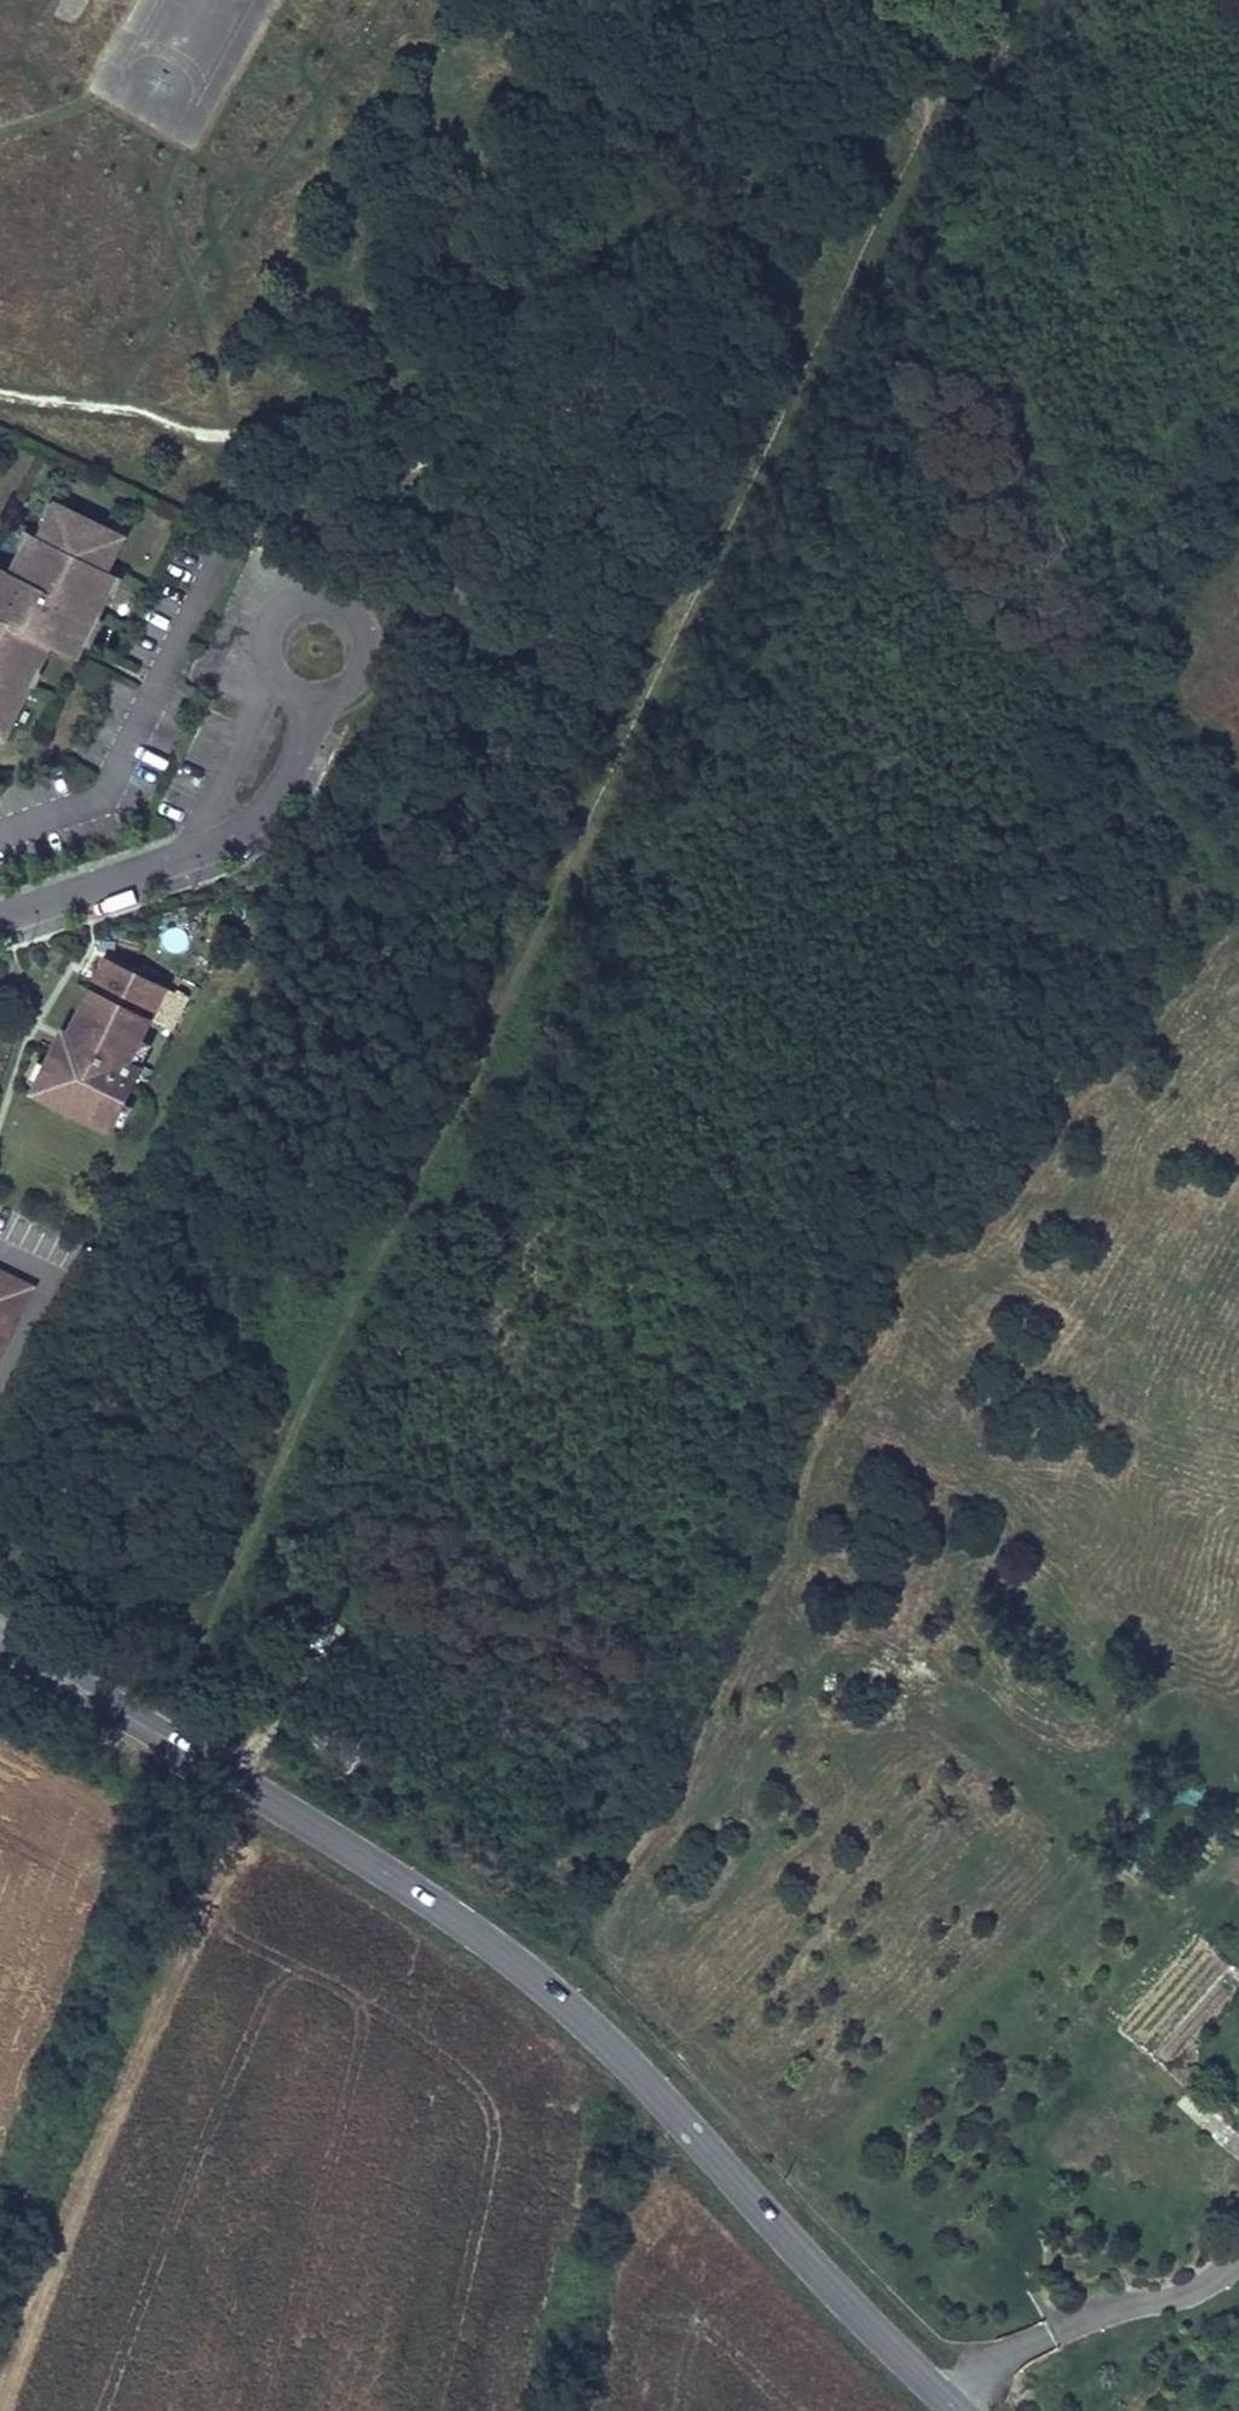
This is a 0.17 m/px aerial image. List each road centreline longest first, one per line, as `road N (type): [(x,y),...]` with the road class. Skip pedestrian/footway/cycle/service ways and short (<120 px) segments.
road 1 (secondary): [(0,1638),(409,1886),(529,1972),(647,2081),(956,2410)]
road 2 (residential): [(314,694),(286,785),(254,822),(0,920)]
road 3 (residential): [(314,694),(347,685),(366,657),(353,610),(322,596),(290,605),(270,632),(273,666),(297,690)]

